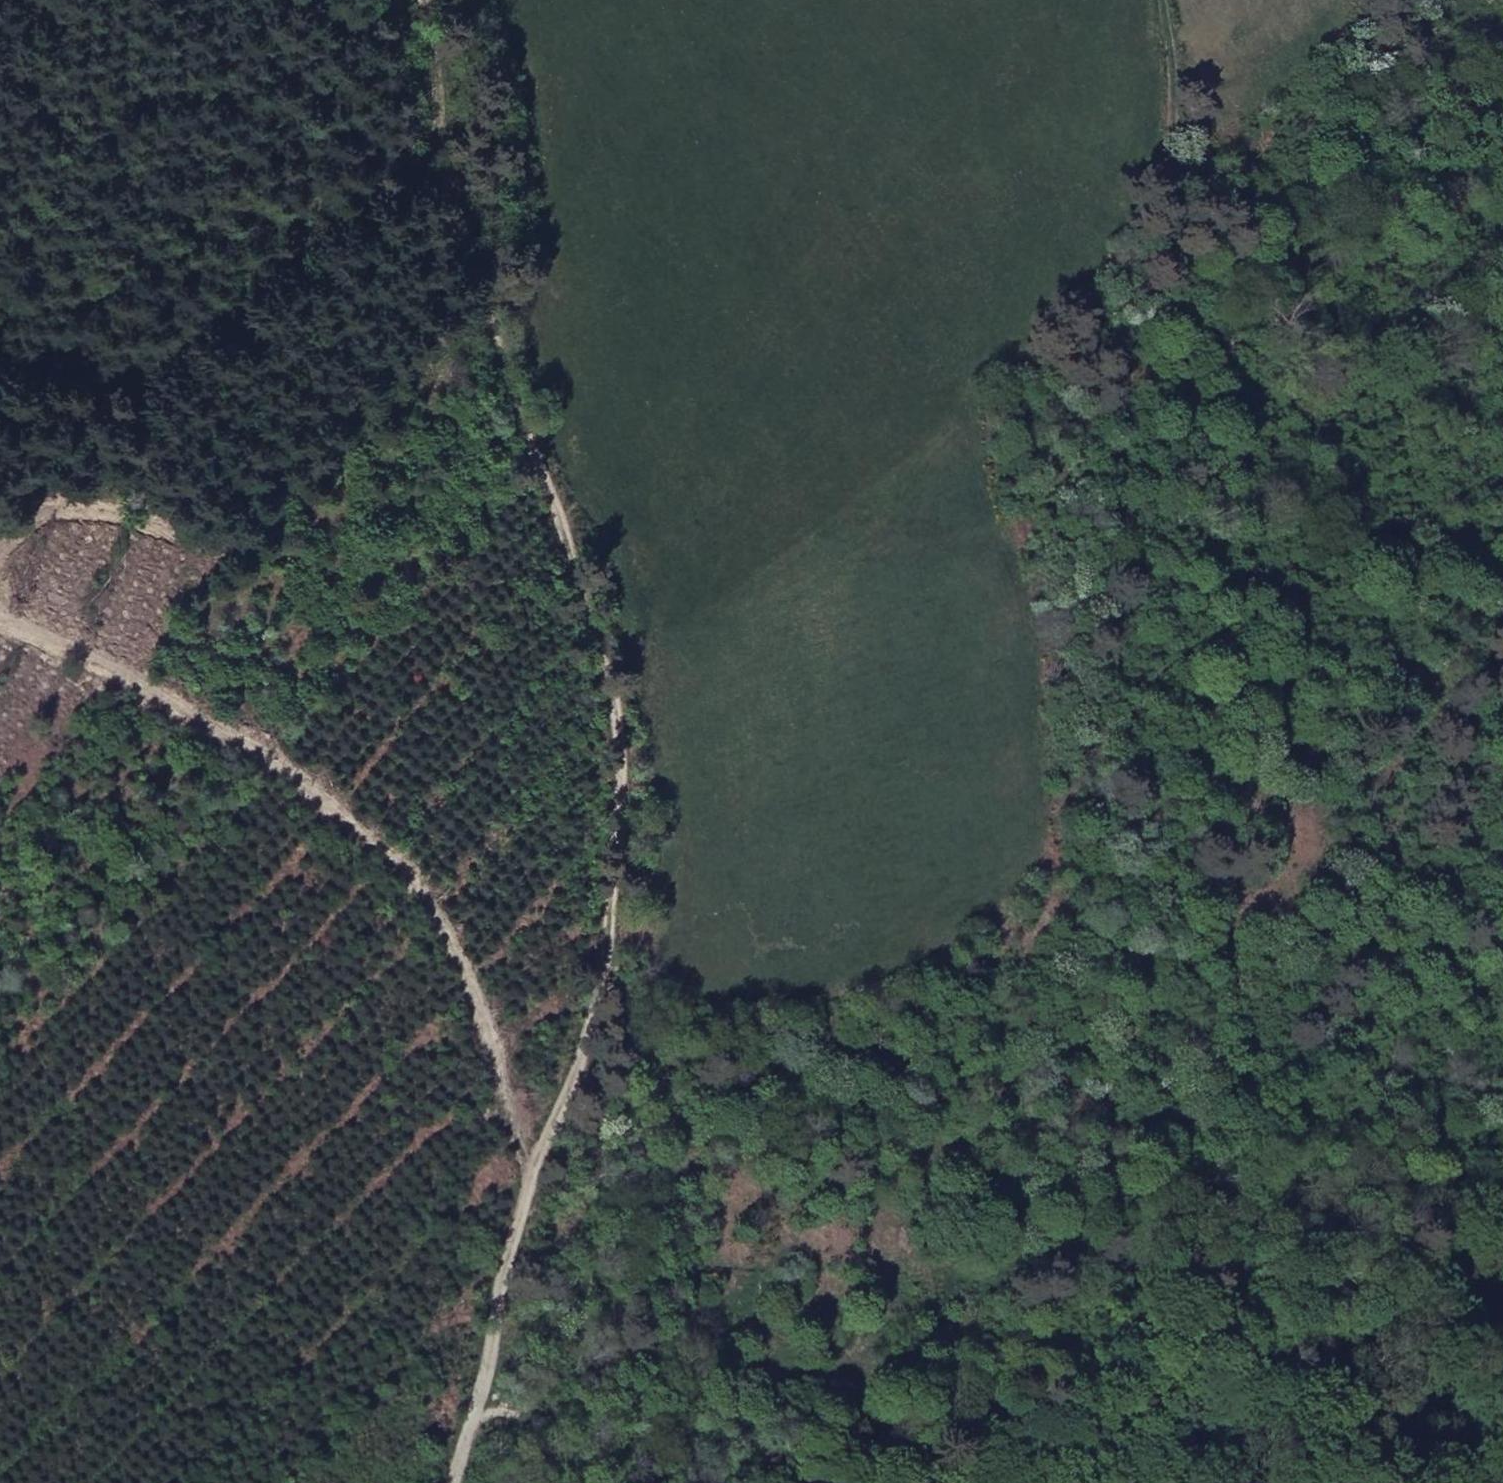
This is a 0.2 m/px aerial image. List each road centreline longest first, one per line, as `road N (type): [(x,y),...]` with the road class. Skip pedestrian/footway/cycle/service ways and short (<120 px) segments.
road 1 (track): [(1159,0),(1168,65),(1114,554),(1247,1248)]

